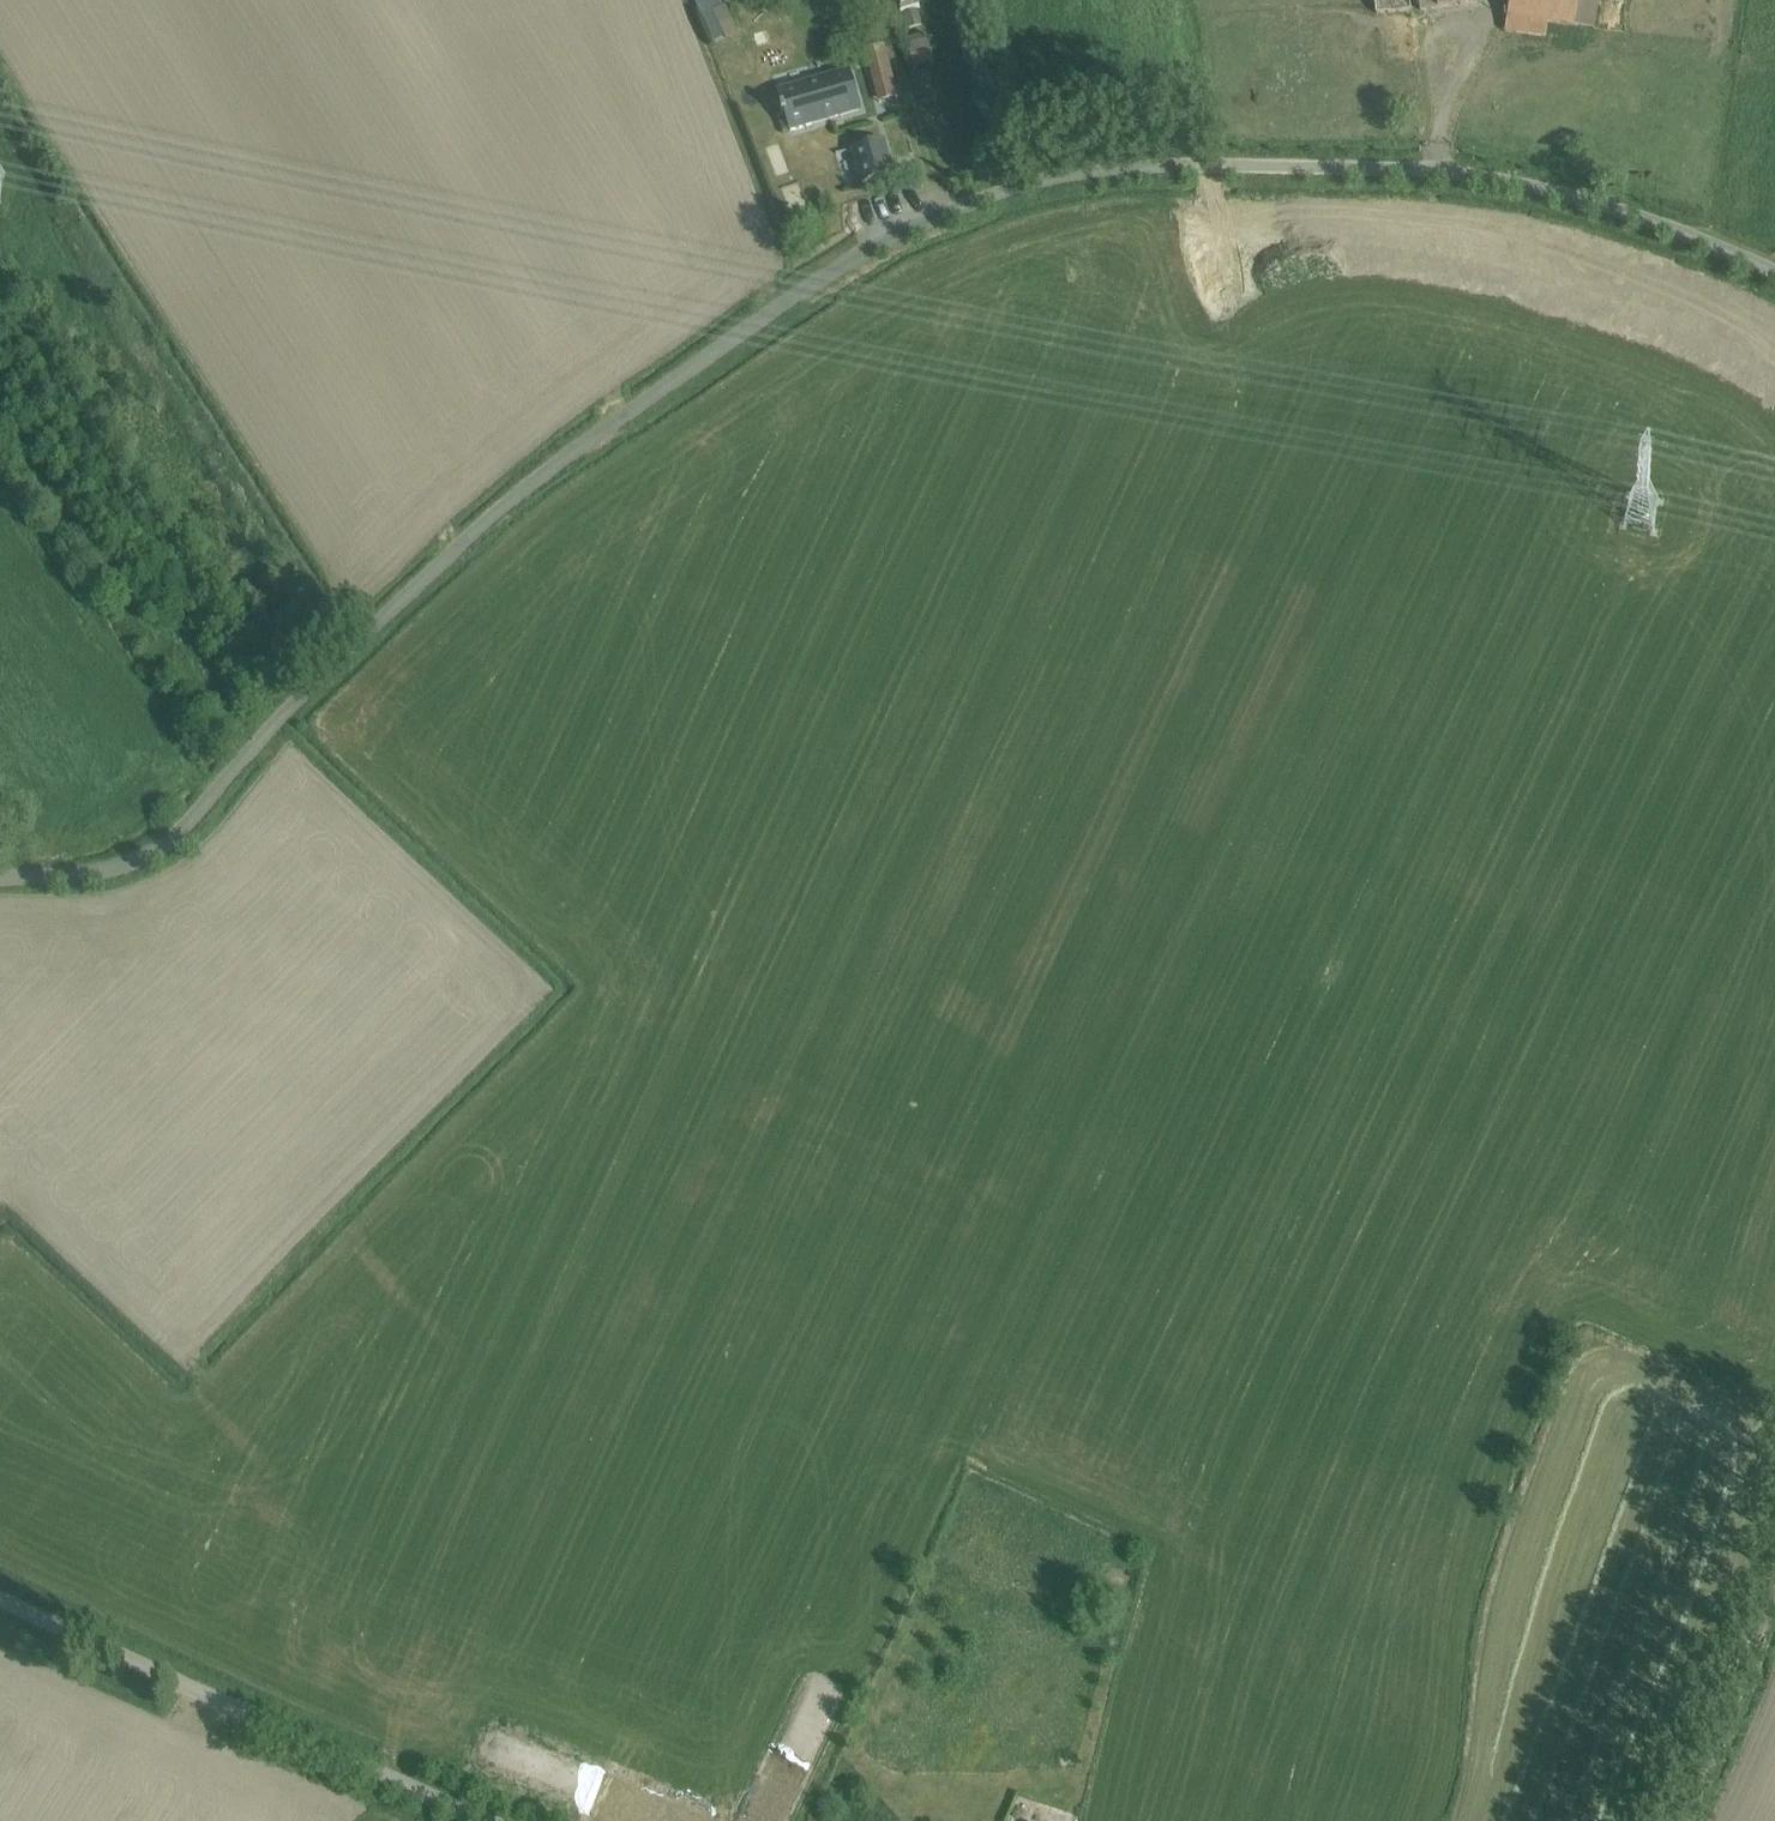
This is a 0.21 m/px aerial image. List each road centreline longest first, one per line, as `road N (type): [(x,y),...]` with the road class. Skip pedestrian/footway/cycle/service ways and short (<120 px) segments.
road 1 (unclassified): [(0,878),(114,870),(168,844),(320,677),(569,455),(886,238),(976,202),(1063,178),(1153,167),(1407,171),(1505,181),(1605,206),(1774,273)]
road 2 (unclassified): [(0,1599),(490,1820)]

